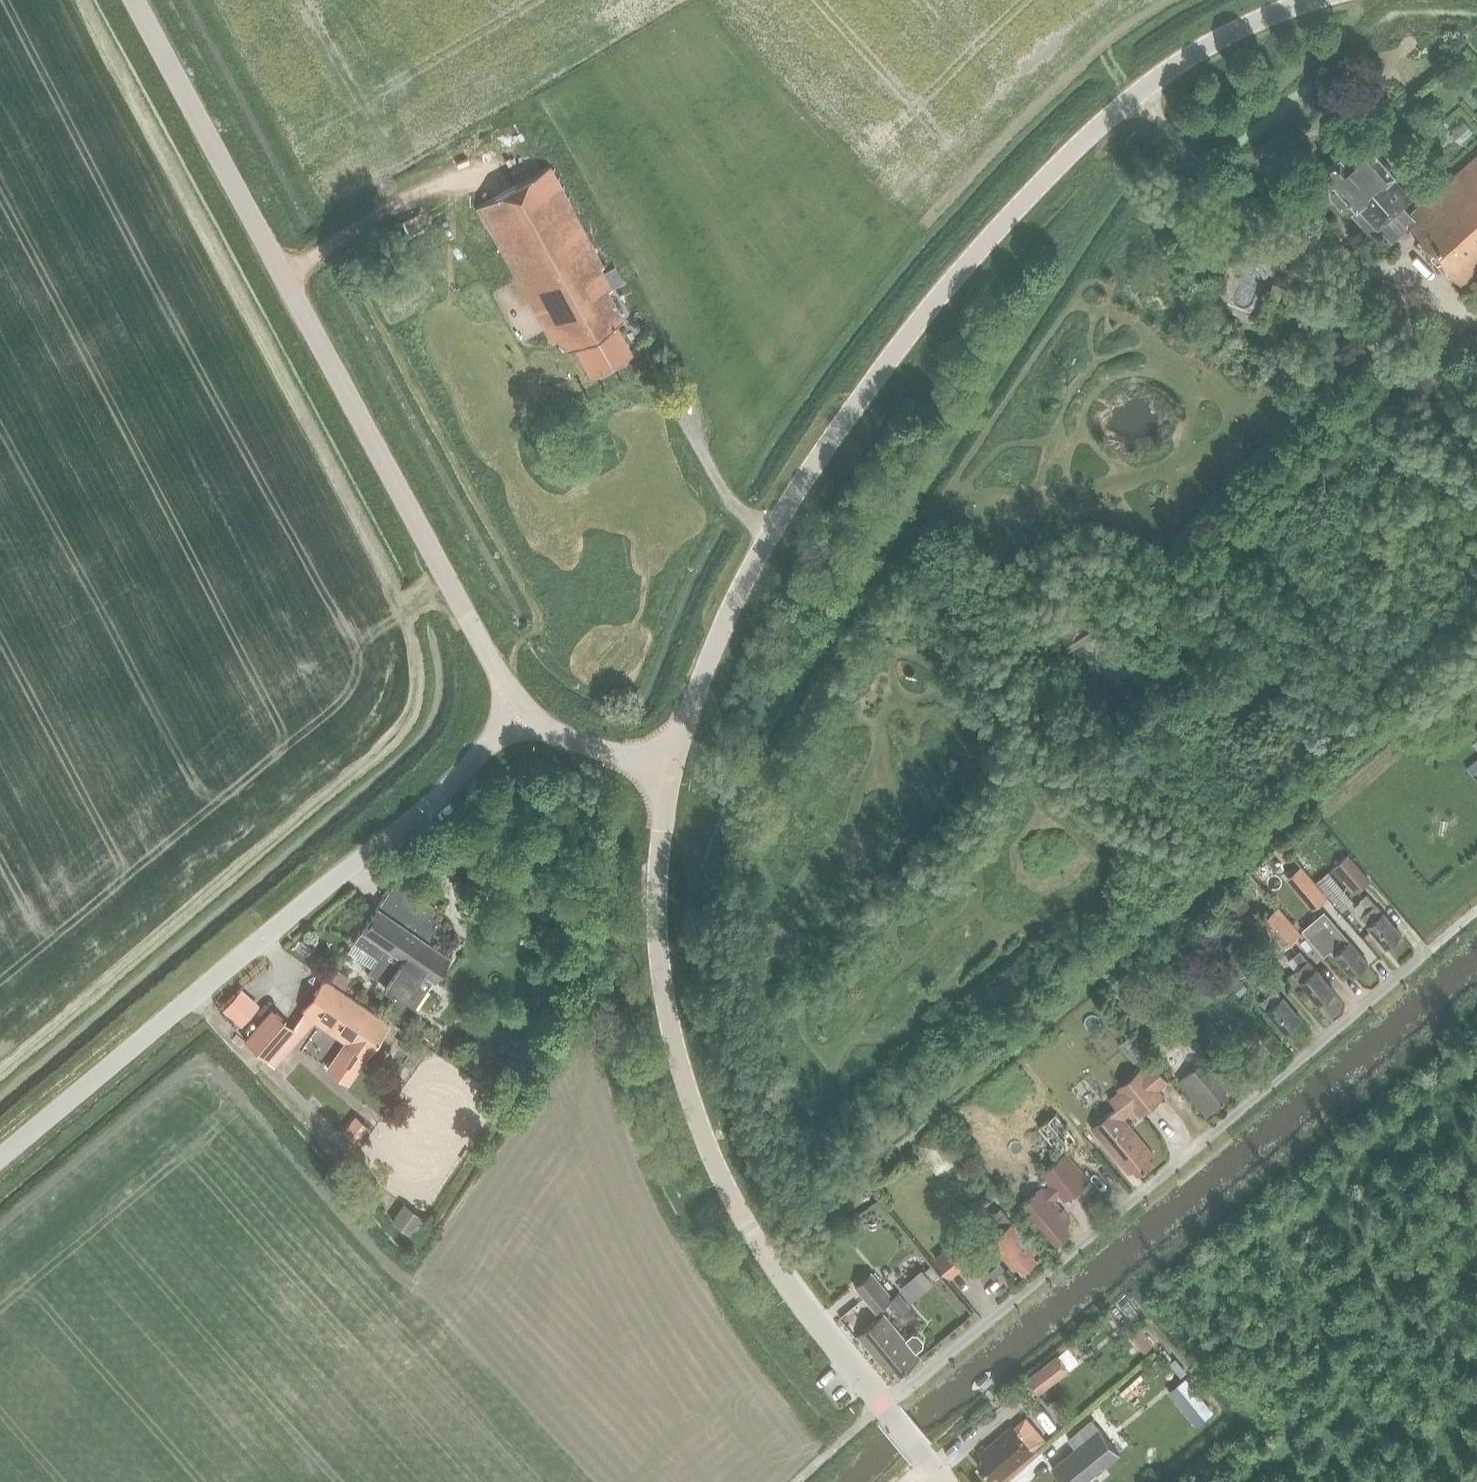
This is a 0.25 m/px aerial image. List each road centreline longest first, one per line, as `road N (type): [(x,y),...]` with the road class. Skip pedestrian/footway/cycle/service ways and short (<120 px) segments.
road 1 (tertiary): [(668,775),(747,567),(890,353),(1061,162),(1132,96),(1202,48),(1314,0)]
road 2 (tertiary): [(517,715),(127,0)]
road 3 (residential): [(883,1406),(1476,909)]
road 4 (tertiary): [(883,1406),(750,1228),(688,1094),(666,1006),(656,913),(668,775)]
road 5 (tertiary): [(0,1157),(481,755),(517,715)]
road 6 (tertiary): [(668,775),(560,743),(517,715)]

